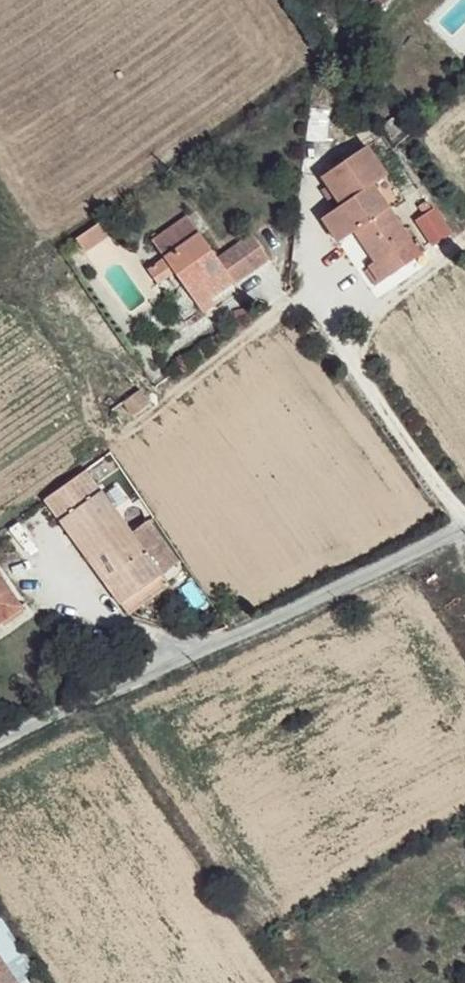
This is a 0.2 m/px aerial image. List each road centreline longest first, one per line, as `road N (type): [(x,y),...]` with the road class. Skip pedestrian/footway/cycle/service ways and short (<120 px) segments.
road 1 (unclassified): [(0,746),(464,537)]
road 2 (track): [(464,520),(305,291)]

